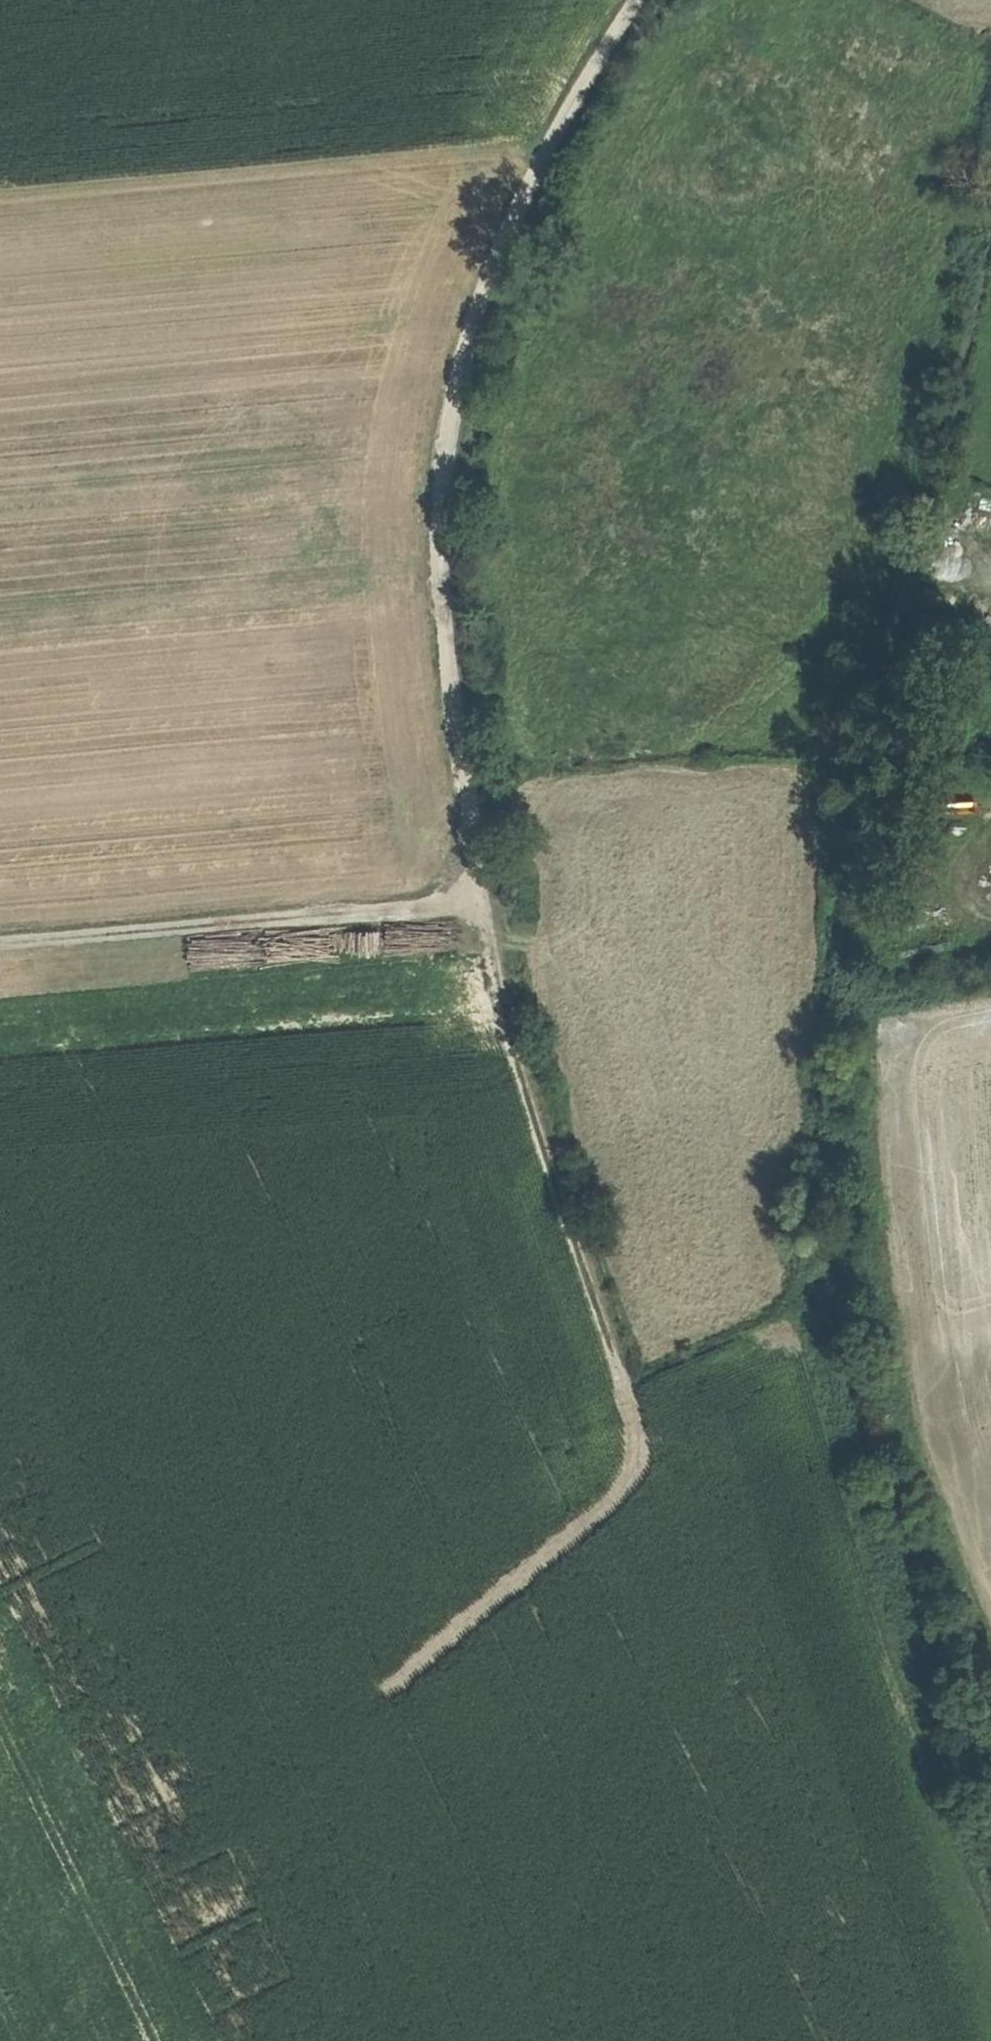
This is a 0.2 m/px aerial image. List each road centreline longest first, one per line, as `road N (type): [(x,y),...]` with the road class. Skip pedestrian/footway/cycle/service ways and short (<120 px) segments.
road 1 (track): [(638,0),(583,84),(529,195),(465,364),(447,497),(446,625),(483,900),(529,1093),(627,1390),(639,1451),(618,1494),(385,1691)]
road 2 (track): [(0,942),(483,900)]

